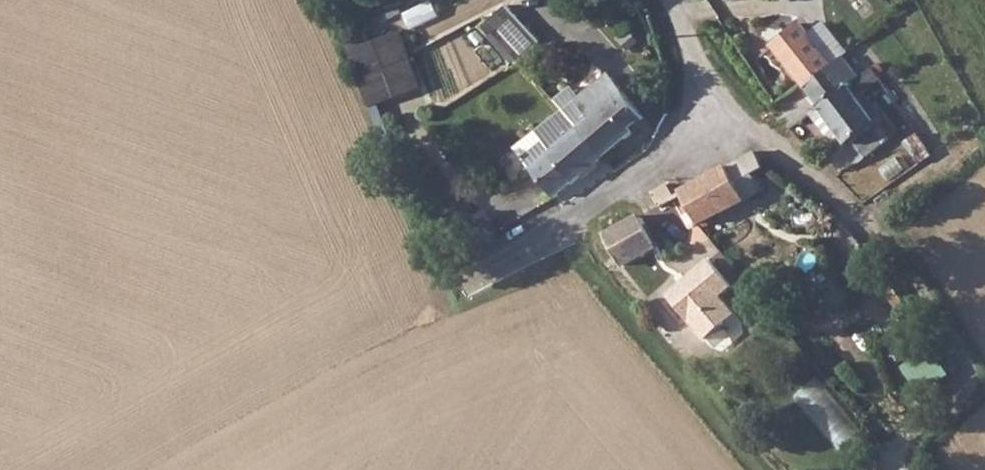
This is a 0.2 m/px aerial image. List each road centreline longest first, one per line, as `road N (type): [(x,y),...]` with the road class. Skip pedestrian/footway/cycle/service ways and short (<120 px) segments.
road 1 (unclassified): [(684,0),(696,67),(693,116),(677,149),(494,268)]

